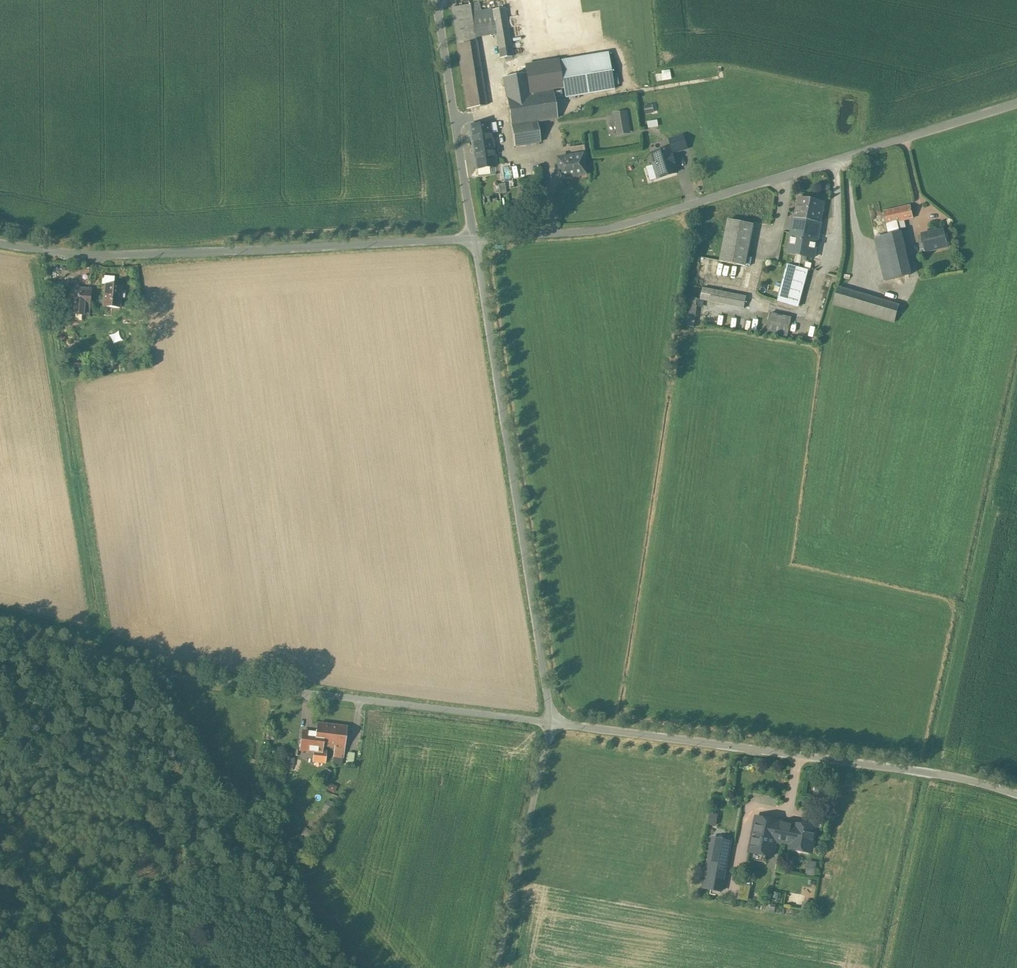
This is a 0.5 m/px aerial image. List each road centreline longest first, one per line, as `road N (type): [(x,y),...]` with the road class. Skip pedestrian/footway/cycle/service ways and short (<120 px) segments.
road 1 (unclassified): [(1016,102),(595,233),(473,239)]
road 2 (unclassified): [(550,721),(157,674),(0,633)]
road 3 (unclassified): [(550,721),(473,239)]
road 4 (unclassified): [(473,239),(96,257),(0,243)]
road 5 (unclassified): [(1016,792),(968,777),(550,721)]
road 6 (unclassified): [(495,967),(550,721)]
road 7 (unclassified): [(473,239),(436,0)]

